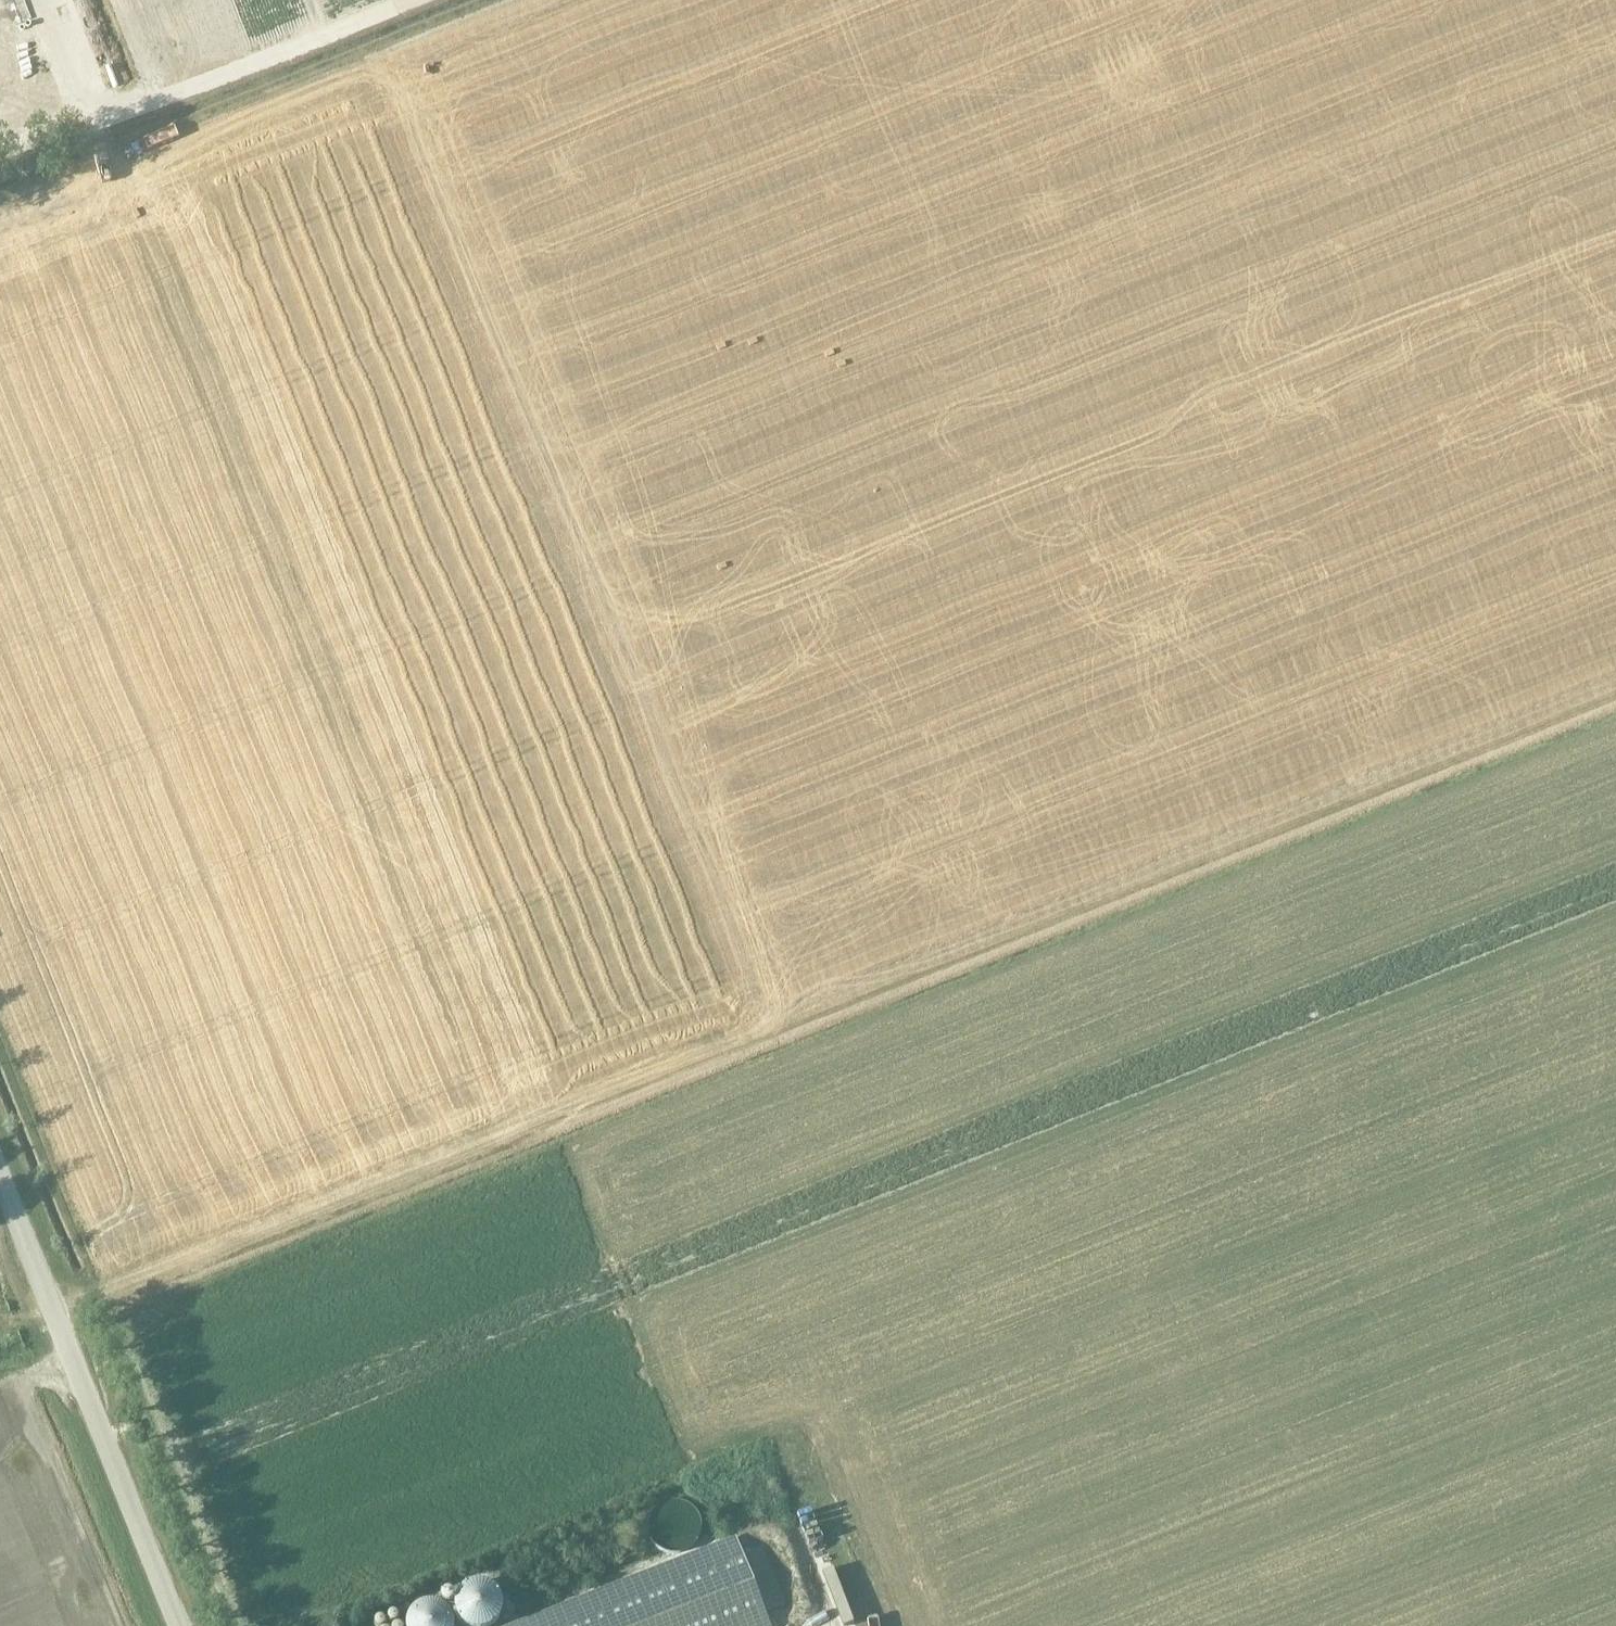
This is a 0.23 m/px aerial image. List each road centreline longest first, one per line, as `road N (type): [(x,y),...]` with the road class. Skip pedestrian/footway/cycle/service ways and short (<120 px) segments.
road 1 (unclassified): [(178,1625),(0,1180)]

